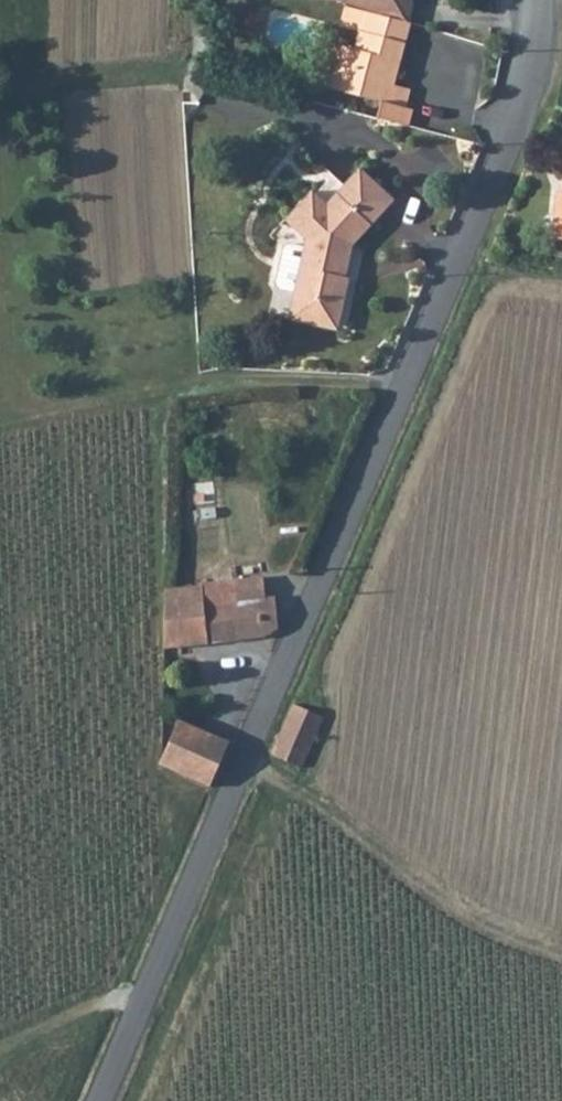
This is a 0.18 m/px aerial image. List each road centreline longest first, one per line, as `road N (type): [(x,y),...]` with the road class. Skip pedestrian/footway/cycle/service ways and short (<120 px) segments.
road 1 (residential): [(101,1100),(521,106),(536,0)]
road 2 (track): [(561,953),(480,927),(344,822),(243,765)]

